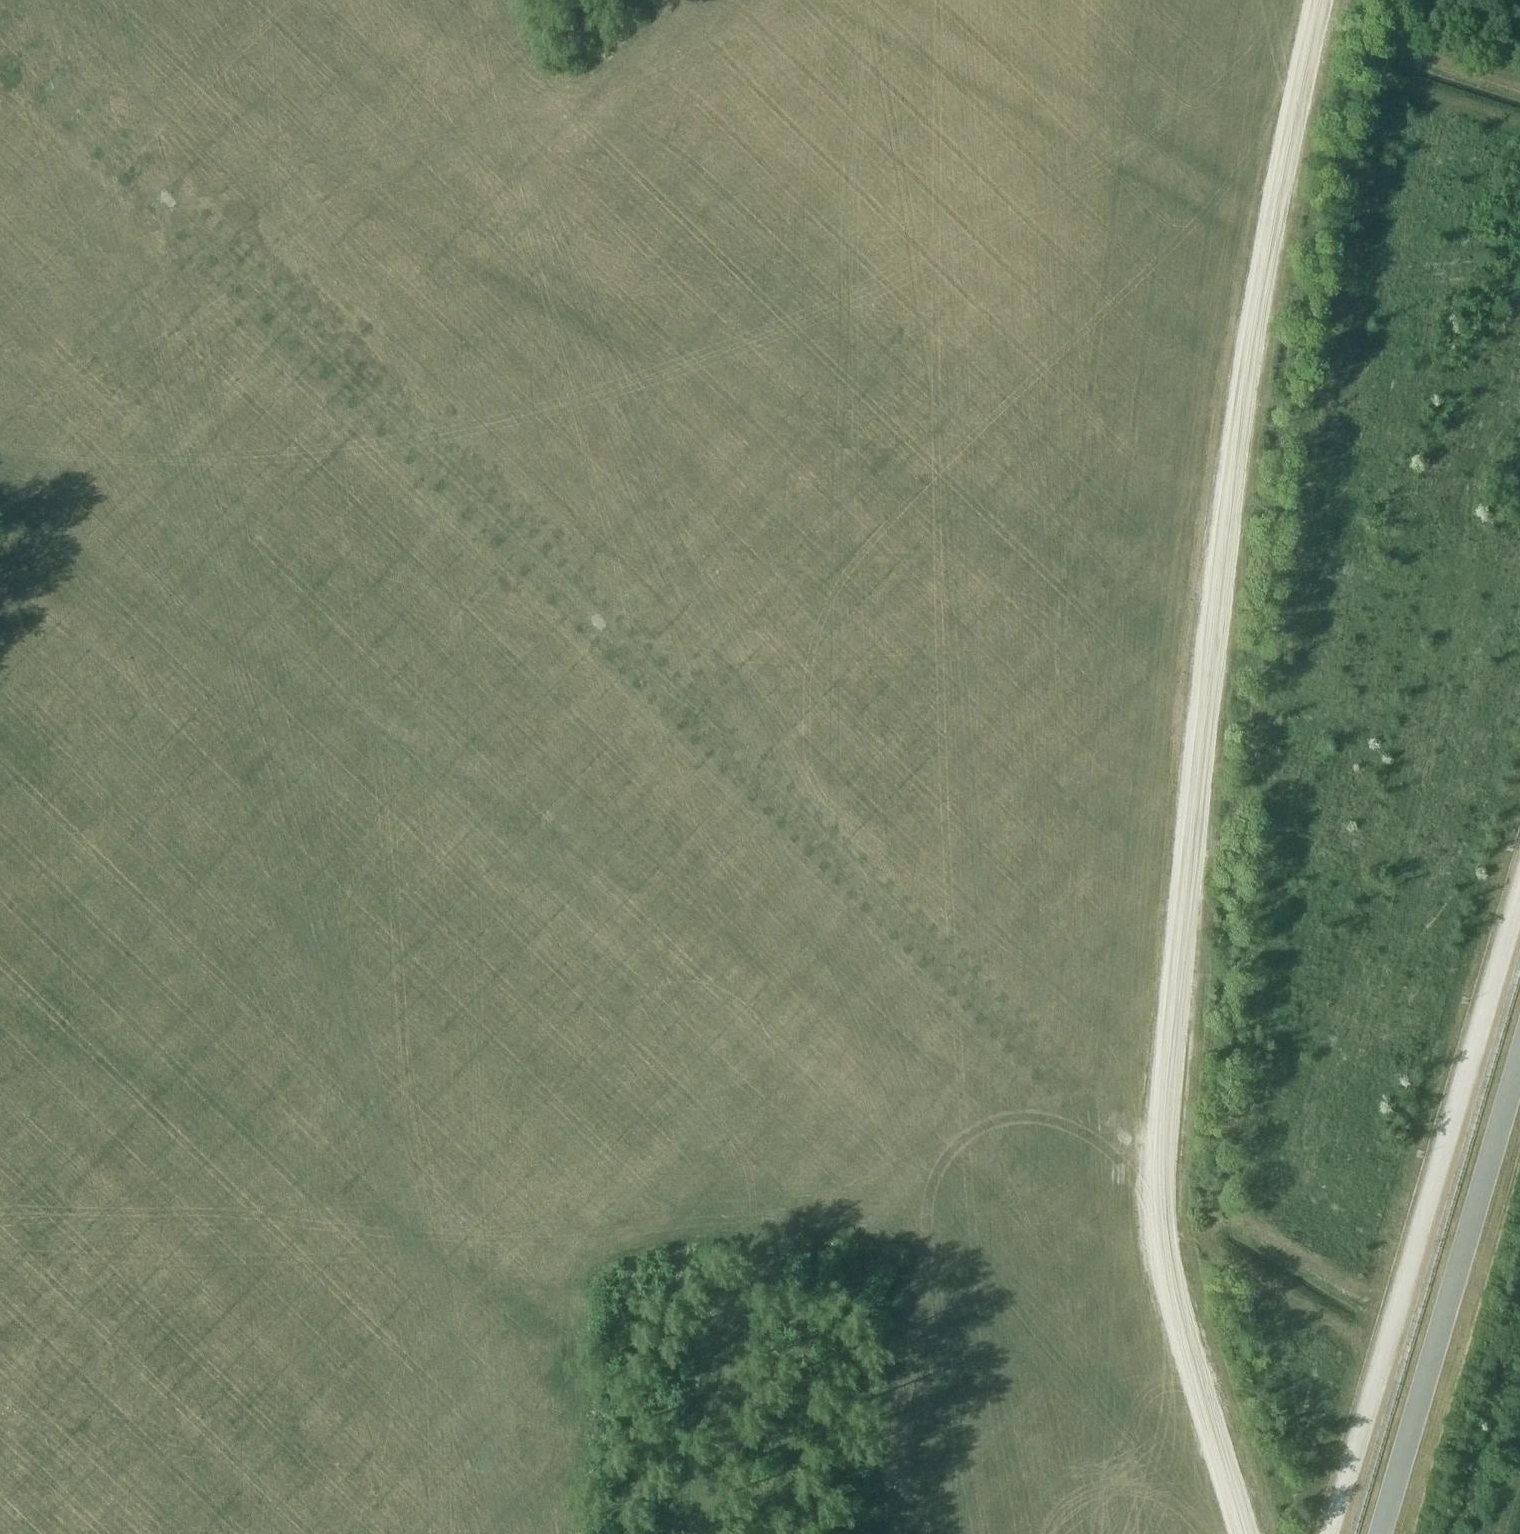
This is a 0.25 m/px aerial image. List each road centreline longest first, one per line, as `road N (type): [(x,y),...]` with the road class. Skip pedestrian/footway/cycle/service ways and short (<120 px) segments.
road 1 (track): [(1327,1533),(1519,881)]

